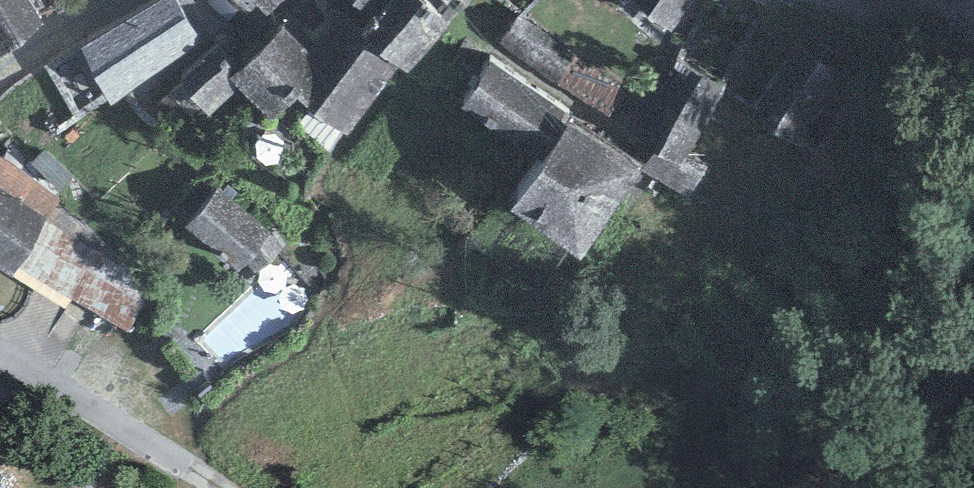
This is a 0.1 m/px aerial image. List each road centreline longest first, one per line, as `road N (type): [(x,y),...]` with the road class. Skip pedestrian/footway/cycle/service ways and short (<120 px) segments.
road 1 (track): [(0,345),(105,406),(213,487)]
road 2 (residential): [(0,70),(112,0)]

